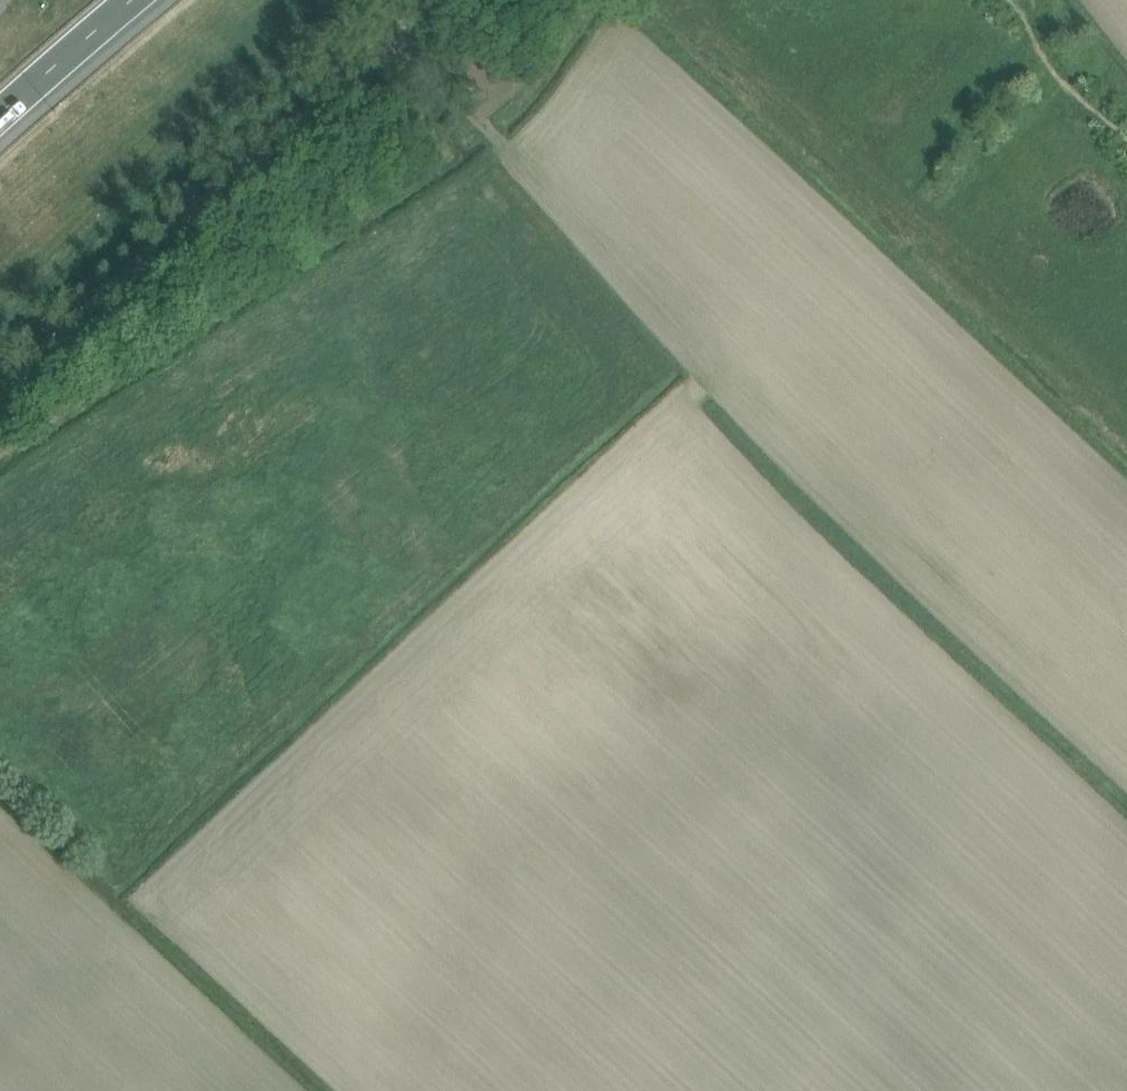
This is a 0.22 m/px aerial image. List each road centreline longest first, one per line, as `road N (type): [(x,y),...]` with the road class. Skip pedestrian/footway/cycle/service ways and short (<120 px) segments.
road 1 (unclassified): [(0,400),(92,301),(225,178),(437,0)]
road 2 (motorway): [(0,114),(131,0)]

